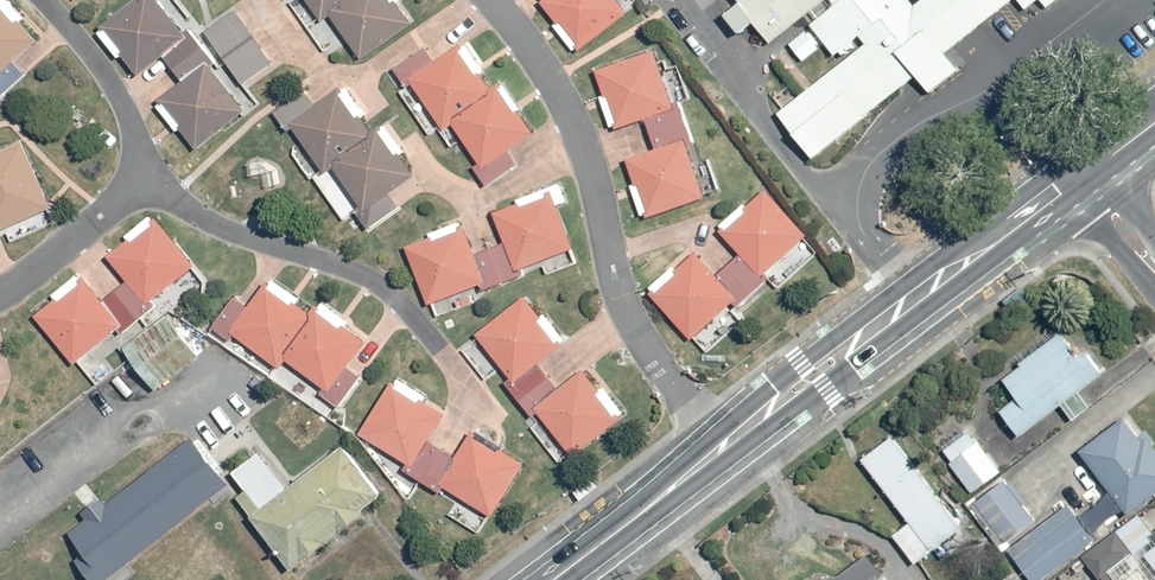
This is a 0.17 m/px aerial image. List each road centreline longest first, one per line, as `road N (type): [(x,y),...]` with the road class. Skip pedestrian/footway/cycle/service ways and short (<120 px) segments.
road 1 (residential): [(725,445),(631,318),(607,256),(583,142),(555,83),(491,0)]
road 2 (secondary): [(725,445),(946,272),(1087,175)]
road 3 (residential): [(155,183),(205,221),(371,280),(429,335)]
road 4 (secondary): [(551,579),(725,445)]
road 5 (residential): [(43,0),(125,107),(155,183)]
road 6 (residential): [(0,293),(155,183)]

